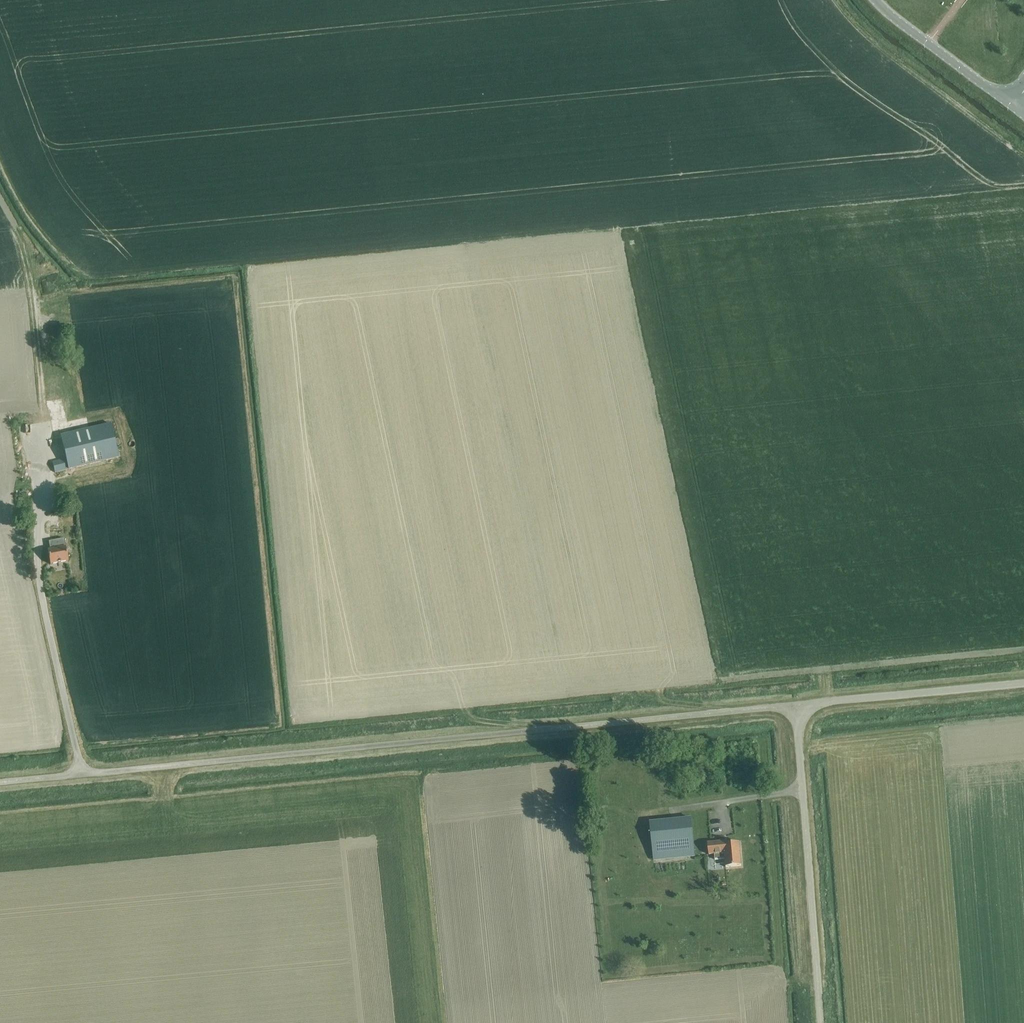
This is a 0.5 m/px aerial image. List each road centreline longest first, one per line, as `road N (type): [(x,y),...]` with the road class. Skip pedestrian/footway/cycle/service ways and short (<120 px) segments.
road 1 (unclassified): [(795,706),(0,782)]
road 2 (unclassified): [(825,1022),(795,706)]
road 3 (unclassified): [(795,706),(1023,684)]

